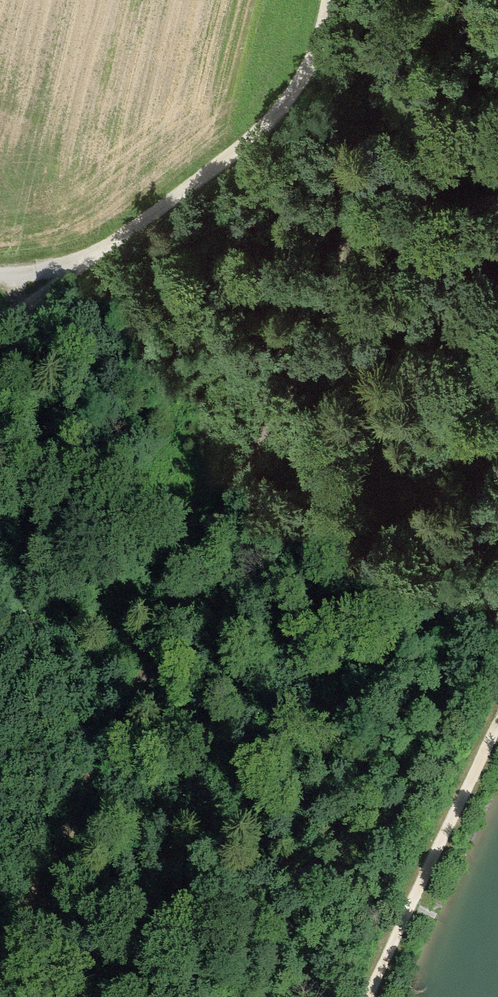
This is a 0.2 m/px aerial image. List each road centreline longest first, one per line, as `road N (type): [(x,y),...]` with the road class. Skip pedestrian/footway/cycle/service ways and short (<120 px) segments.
road 1 (track): [(0,957),(329,318),(342,267),(335,146),(307,80)]
road 2 (track): [(0,325),(228,158),(287,102),(307,80),(329,0)]
road 3 (track): [(497,723),(366,996)]

